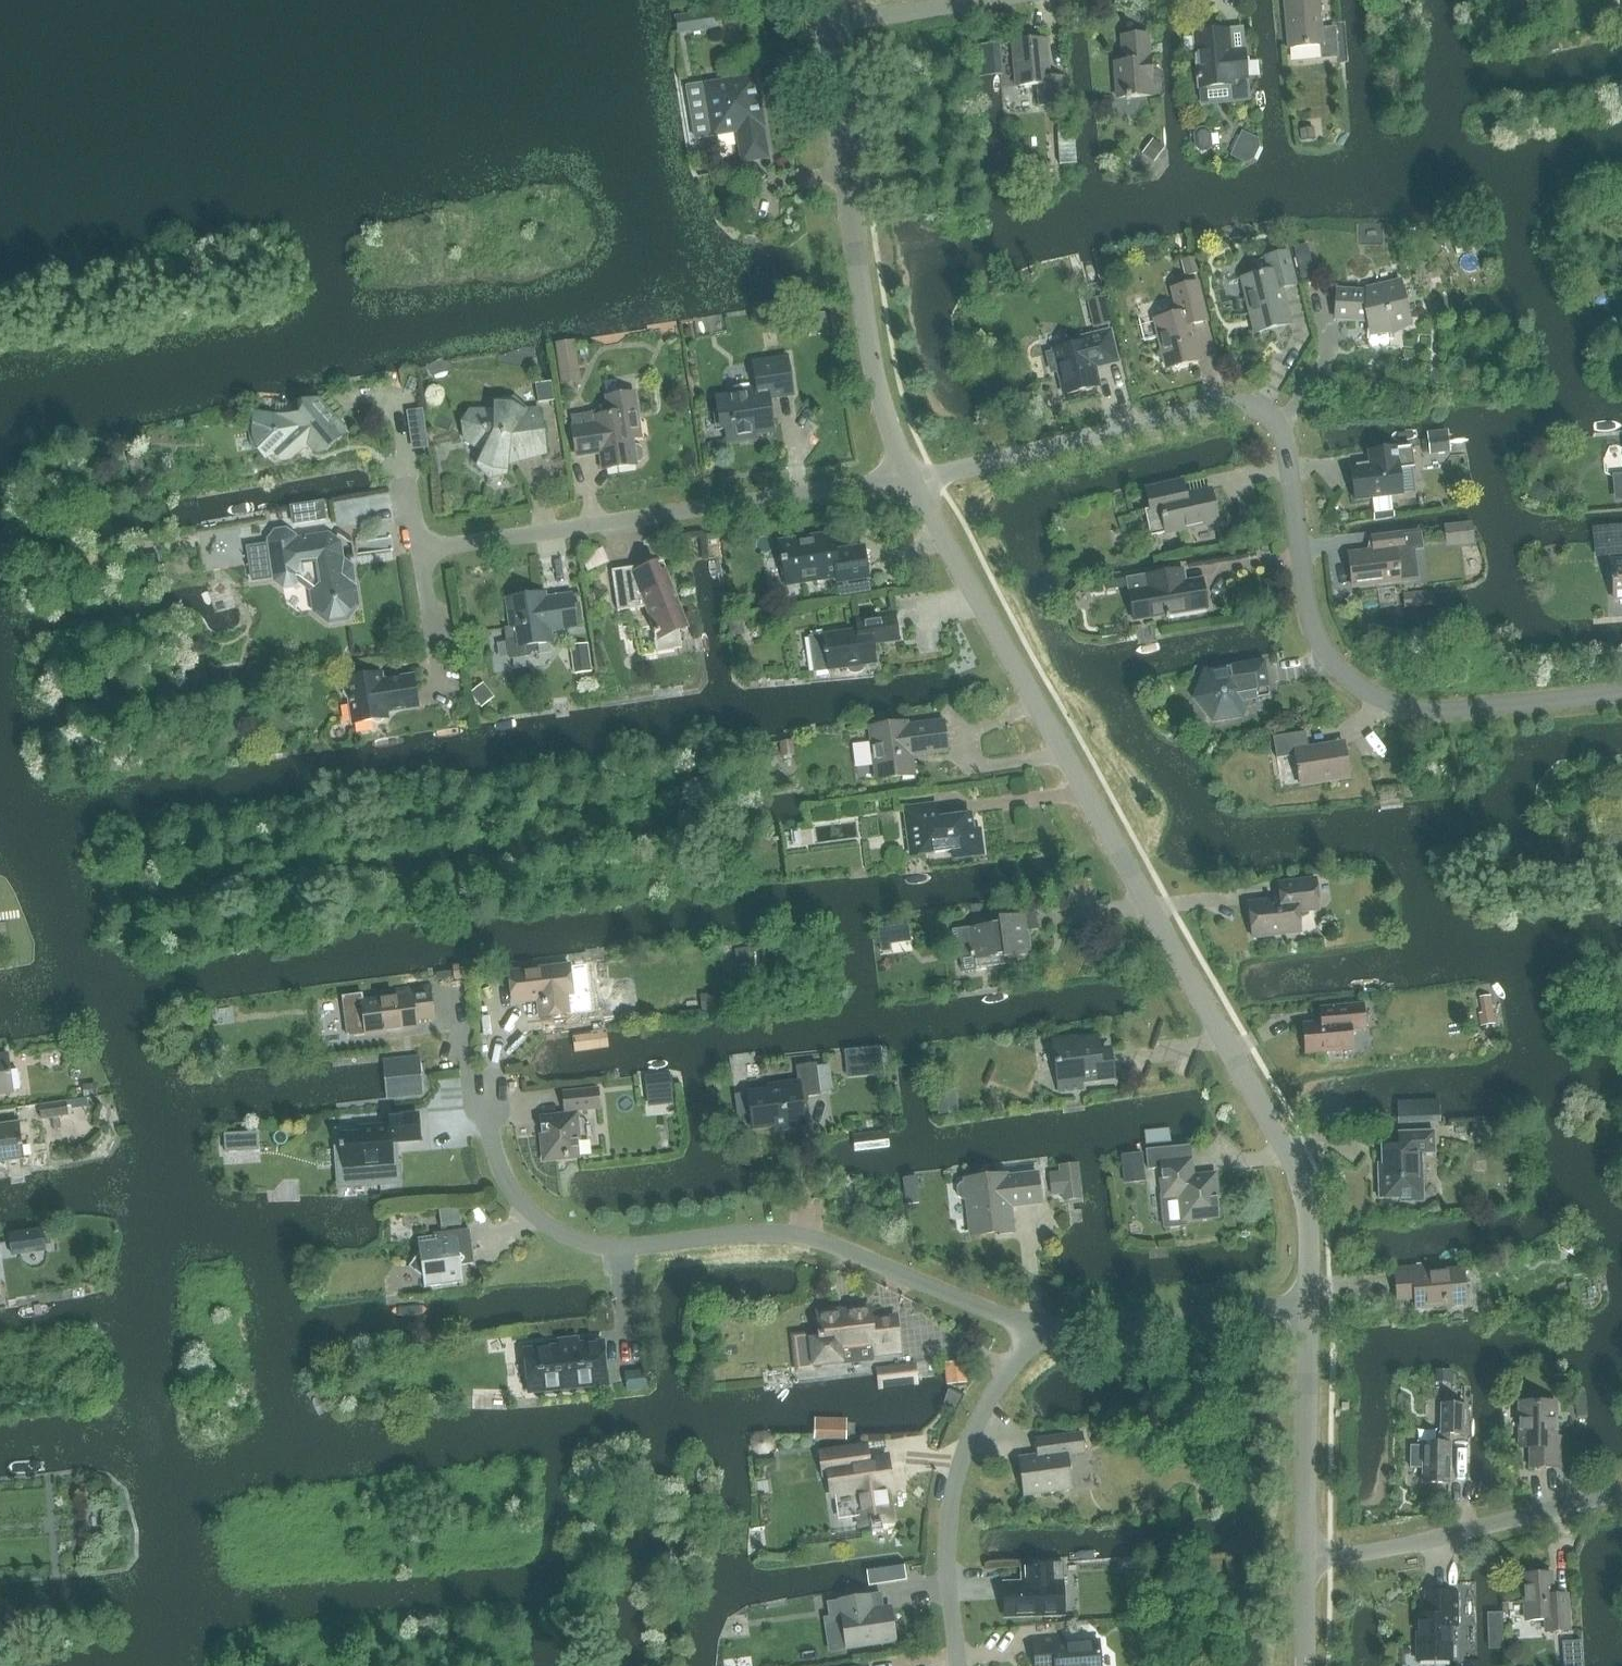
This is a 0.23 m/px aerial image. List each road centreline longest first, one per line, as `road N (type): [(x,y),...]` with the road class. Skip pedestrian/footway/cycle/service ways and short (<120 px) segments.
road 1 (residential): [(912,485),(1000,457),(1246,402),(1277,423),(1287,444),(1320,644),(1369,692),(1433,712),(1621,692)]
road 2 (residential): [(1310,1307),(1308,1202),(1287,1153),(912,485)]
road 3 (residential): [(1031,1328),(796,1234),(755,1231),(622,1246),(557,1231),(517,1197),(497,1161),(485,1079)]
road 4 (residential): [(418,549),(907,477)]
road 5 (residential): [(907,477),(876,374),(824,22)]
road 6 (residential): [(957,1665),(948,1512),(978,1420),(1031,1328)]
road 7 (residential): [(1307,1562),(1621,1492)]
road 8 (residential): [(1031,1328),(1310,1307)]
road 9 (residential): [(1307,1562),(1310,1307)]
road 10 (residential): [(824,22),(965,0)]

